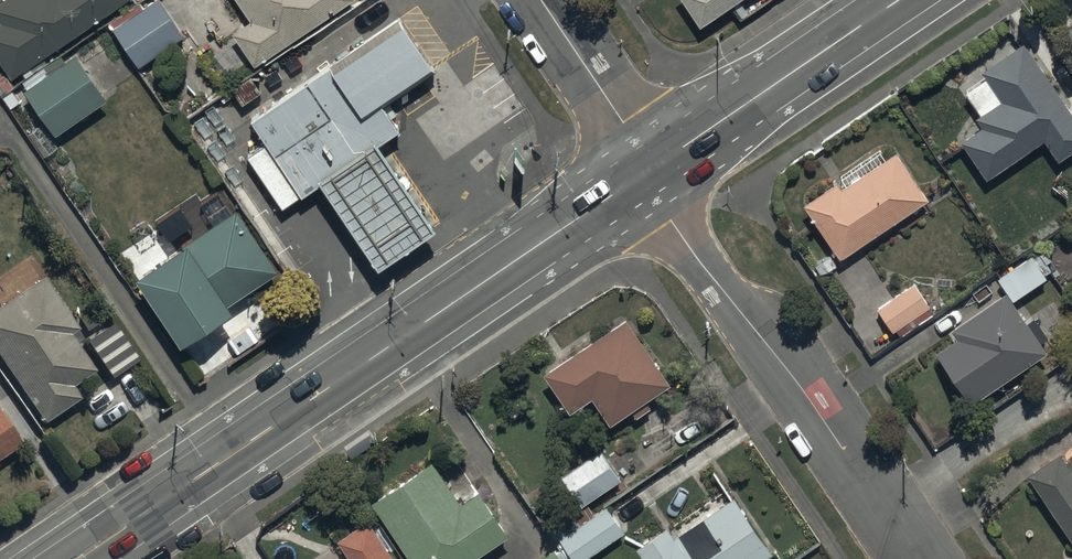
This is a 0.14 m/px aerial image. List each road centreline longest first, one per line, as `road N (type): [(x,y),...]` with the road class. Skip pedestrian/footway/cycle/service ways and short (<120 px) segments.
road 1 (secondary): [(76,558),(647,172)]
road 2 (residential): [(647,172),(697,258),(775,355),(918,558)]
road 3 (secondary): [(647,172),(901,0)]
road 4 (residential): [(542,0),(647,172)]

